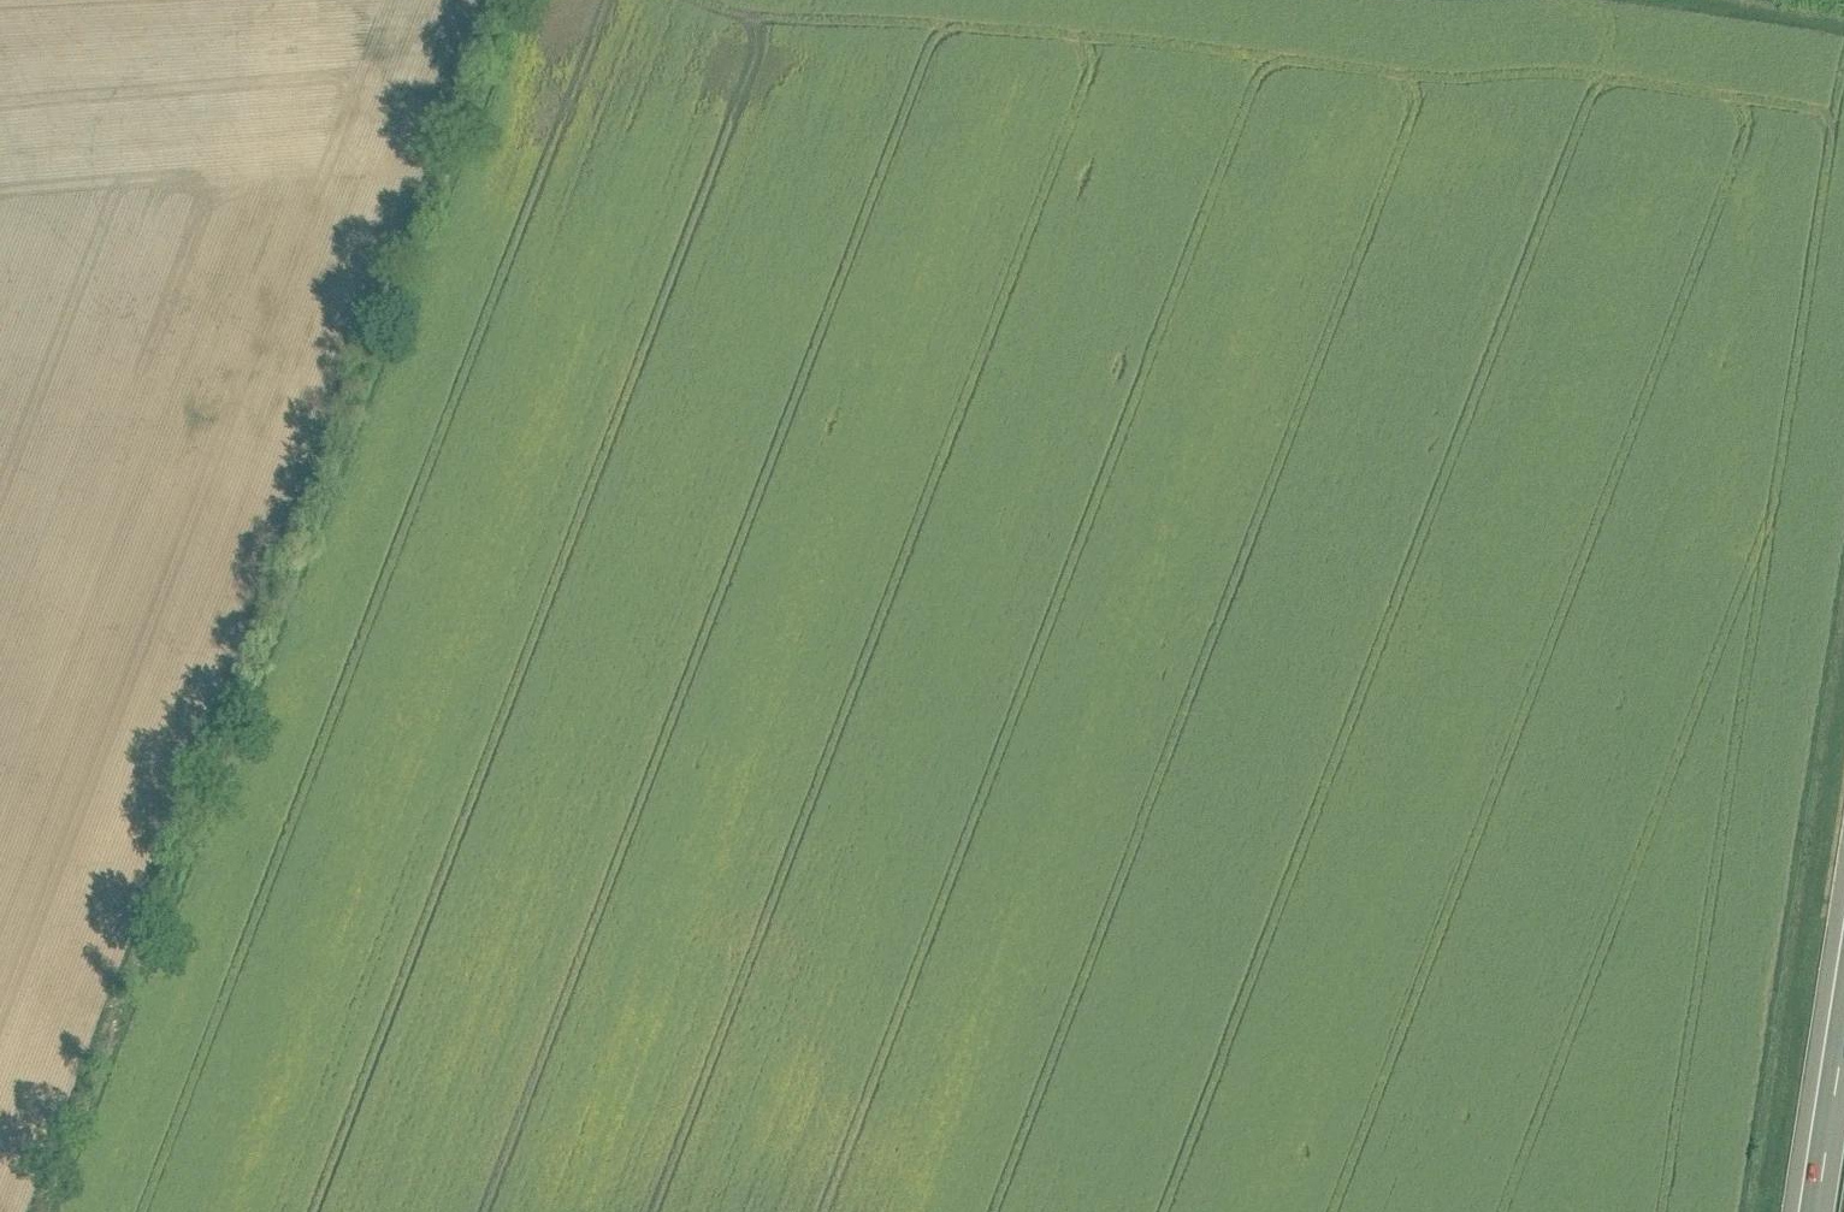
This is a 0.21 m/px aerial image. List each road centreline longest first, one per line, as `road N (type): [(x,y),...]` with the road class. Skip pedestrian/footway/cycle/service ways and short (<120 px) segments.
road 1 (motorway): [(1843,1054),(1819,1211)]

